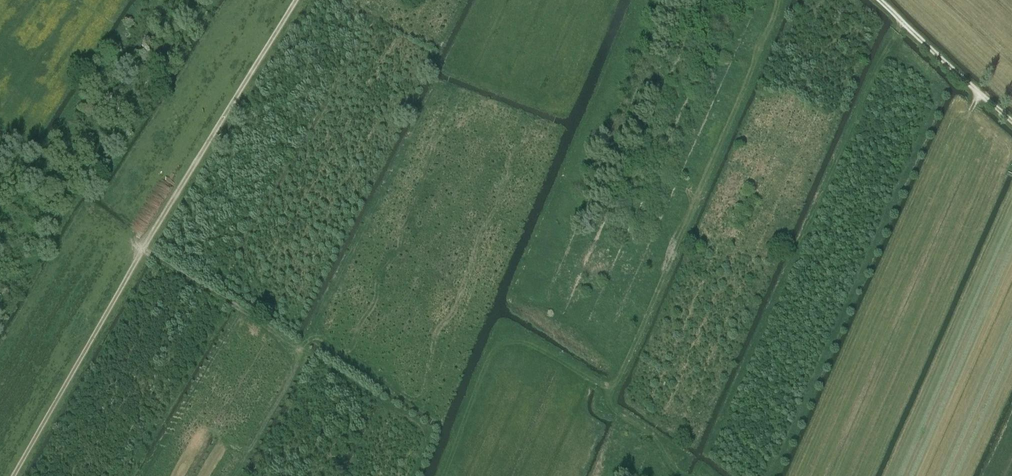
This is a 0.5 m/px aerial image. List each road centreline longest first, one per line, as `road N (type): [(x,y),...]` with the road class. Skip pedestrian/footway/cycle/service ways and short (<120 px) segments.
road 1 (track): [(14,475),(143,252),(244,311),(144,475)]
road 2 (track): [(622,417),(609,395),(778,0)]
road 3 (track): [(143,252),(295,0)]
road 4 (track): [(244,311),(423,426)]
road 5 (track): [(980,94),(880,0)]

